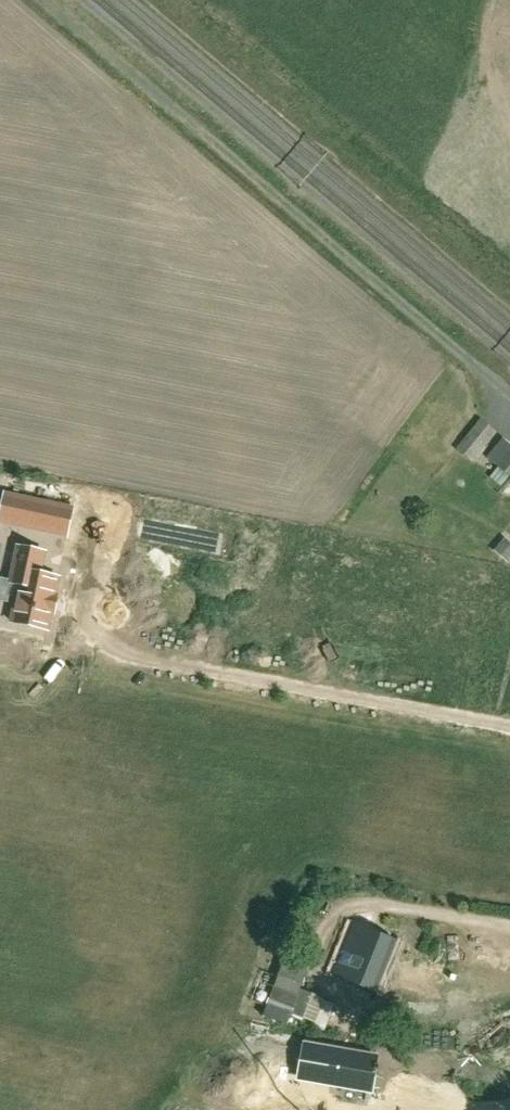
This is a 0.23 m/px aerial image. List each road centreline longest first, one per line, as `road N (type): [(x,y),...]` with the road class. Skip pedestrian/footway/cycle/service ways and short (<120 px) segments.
road 1 (track): [(45,0),(509,397)]
road 2 (track): [(134,657),(509,725)]
road 3 (track): [(509,927),(360,910),(329,932),(315,976)]

